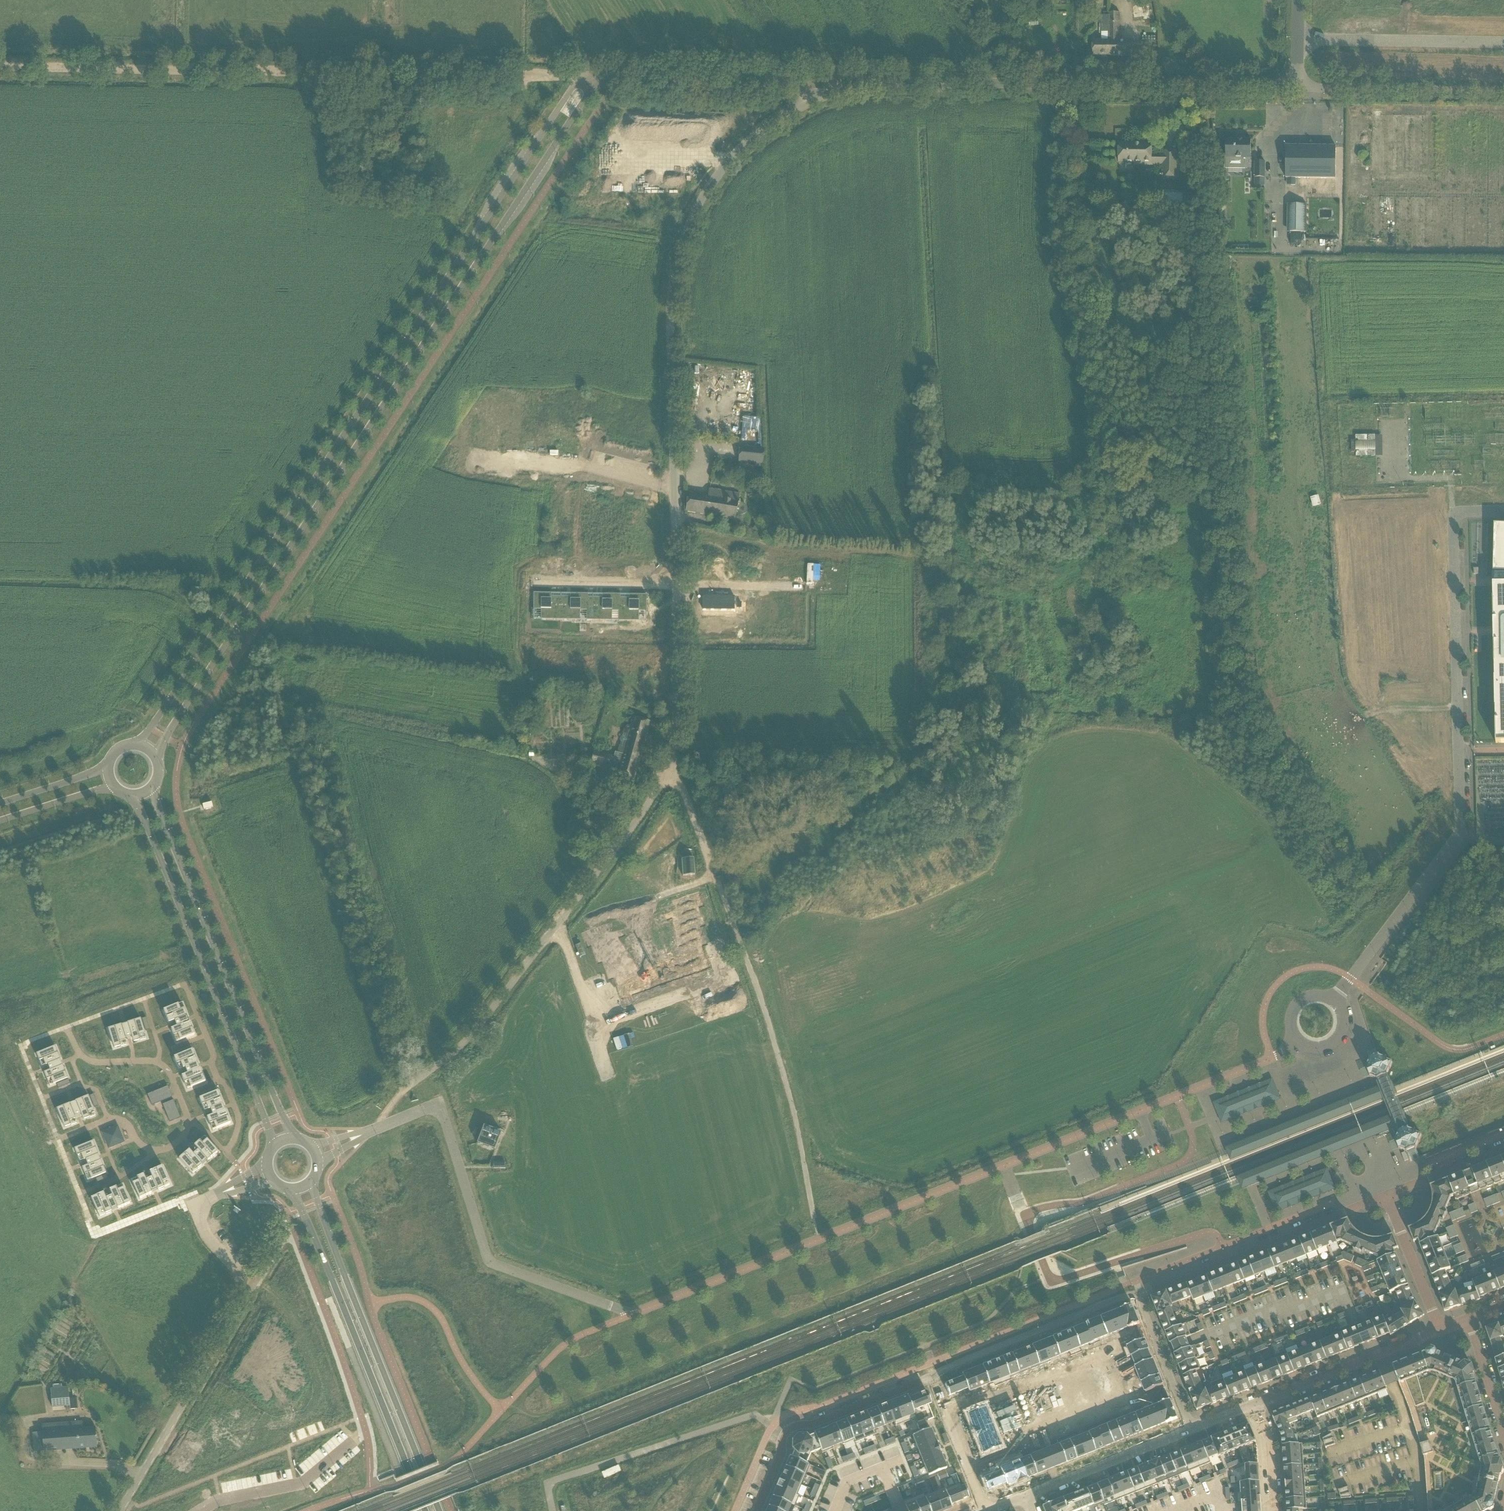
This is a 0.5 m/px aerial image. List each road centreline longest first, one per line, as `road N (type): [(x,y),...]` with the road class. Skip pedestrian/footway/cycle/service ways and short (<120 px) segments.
road 1 (tertiary): [(600,76),(579,76),(137,745)]
road 2 (tertiary): [(153,755),(600,76)]
road 3 (unclassified): [(629,1315),(1298,1041)]
road 4 (unclassified): [(1503,509),(1467,510),(1453,525),(1462,830),(1329,1002)]
road 5 (track): [(579,76),(0,66)]
road 6 (unclassified): [(676,583),(677,265),(716,179),(760,133),(819,99)]
road 7 (tertiary): [(1301,88),(895,82),(819,99)]
road 8 (residential): [(1132,1294),(932,1376),(790,1422),(756,1510)]
road 9 (unclassified): [(804,1168),(746,961),(681,788),(665,777)]
road 10 (unclassified): [(402,1092),(483,1022),(665,777)]
road 11 (unclassified): [(120,1510),(254,1283),(209,1239),(191,1201),(220,1193)]
road 12 (residential): [(366,1134),(436,1107),(491,1263),(629,1315)]
road 13 (tertiary): [(134,793),(274,1144)]
road 14 (tertiary): [(292,1136),(150,787)]
road 15 (tertiary): [(440,1510),(313,1182)]
road 16 (tertiary): [(292,1191),(423,1510)]
road 17 (residential): [(1385,1197),(1132,1294)]
road 18 (tertiary): [(819,99),(788,80),(600,76)]
road 19 (unclassified): [(1503,42),(1300,39)]
road 20 (residential): [(1254,1403),(1439,1332)]
road 21 (unclassified): [(665,777),(679,706),(676,583)]
road 22 (residential): [(1191,1427),(1026,1495)]
road 23 (unclassified): [(202,1510),(219,1500),(303,1483),(354,1441)]
road 24 (residential): [(522,580),(676,583)]
road 25 (residential): [(1191,1427),(1132,1294)]
road 26 (residential): [(1439,1332),(1385,1197)]
road 27 (residential): [(1385,1197),(1503,1149)]
road 28 (tertiary): [(0,820),(116,785)]
road 29 (residential): [(676,583),(796,585)]

